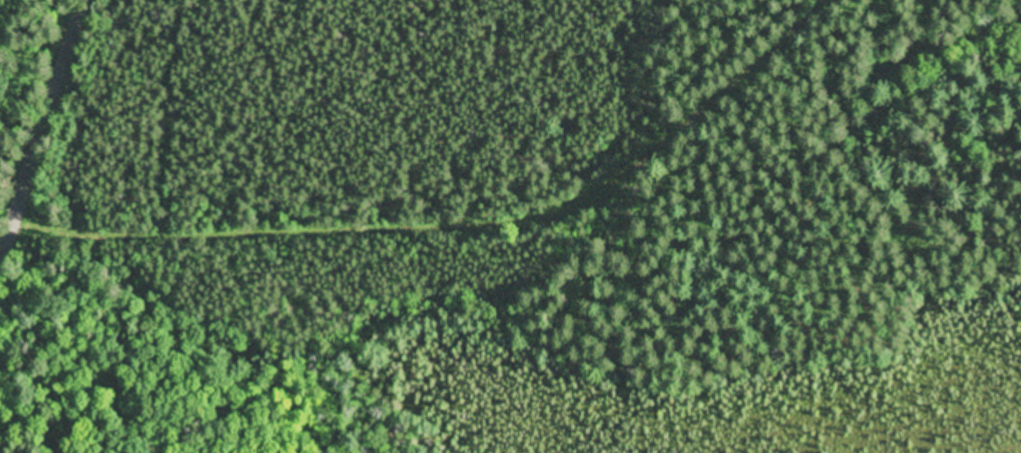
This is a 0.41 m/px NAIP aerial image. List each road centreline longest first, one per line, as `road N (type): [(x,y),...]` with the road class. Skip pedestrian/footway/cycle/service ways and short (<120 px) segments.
road 1 (residential): [(0,276),(88,0)]

